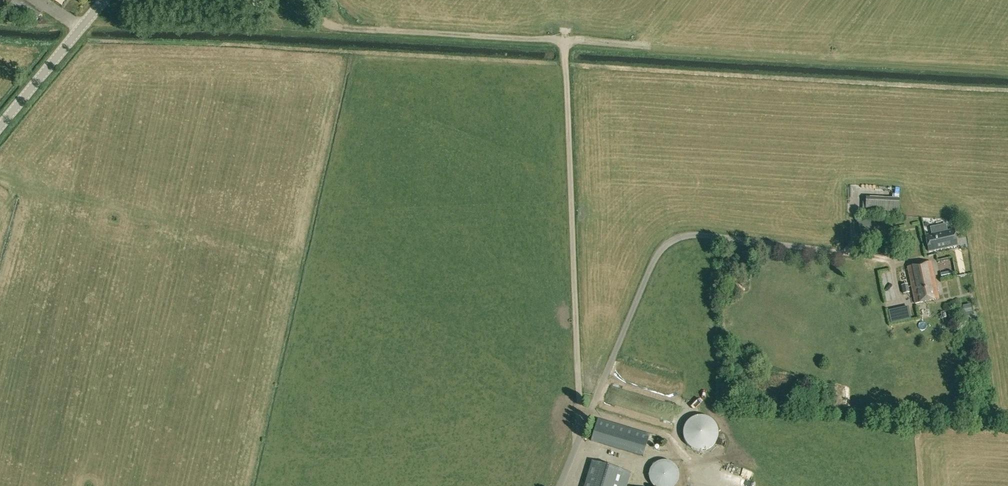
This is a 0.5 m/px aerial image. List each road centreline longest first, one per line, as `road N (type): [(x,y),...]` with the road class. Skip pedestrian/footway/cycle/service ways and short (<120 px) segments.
road 1 (unclassified): [(559,485),(669,247),(699,236),(845,254)]
road 2 (track): [(585,428),(565,40)]
road 3 (tertiary): [(0,128),(107,0)]

